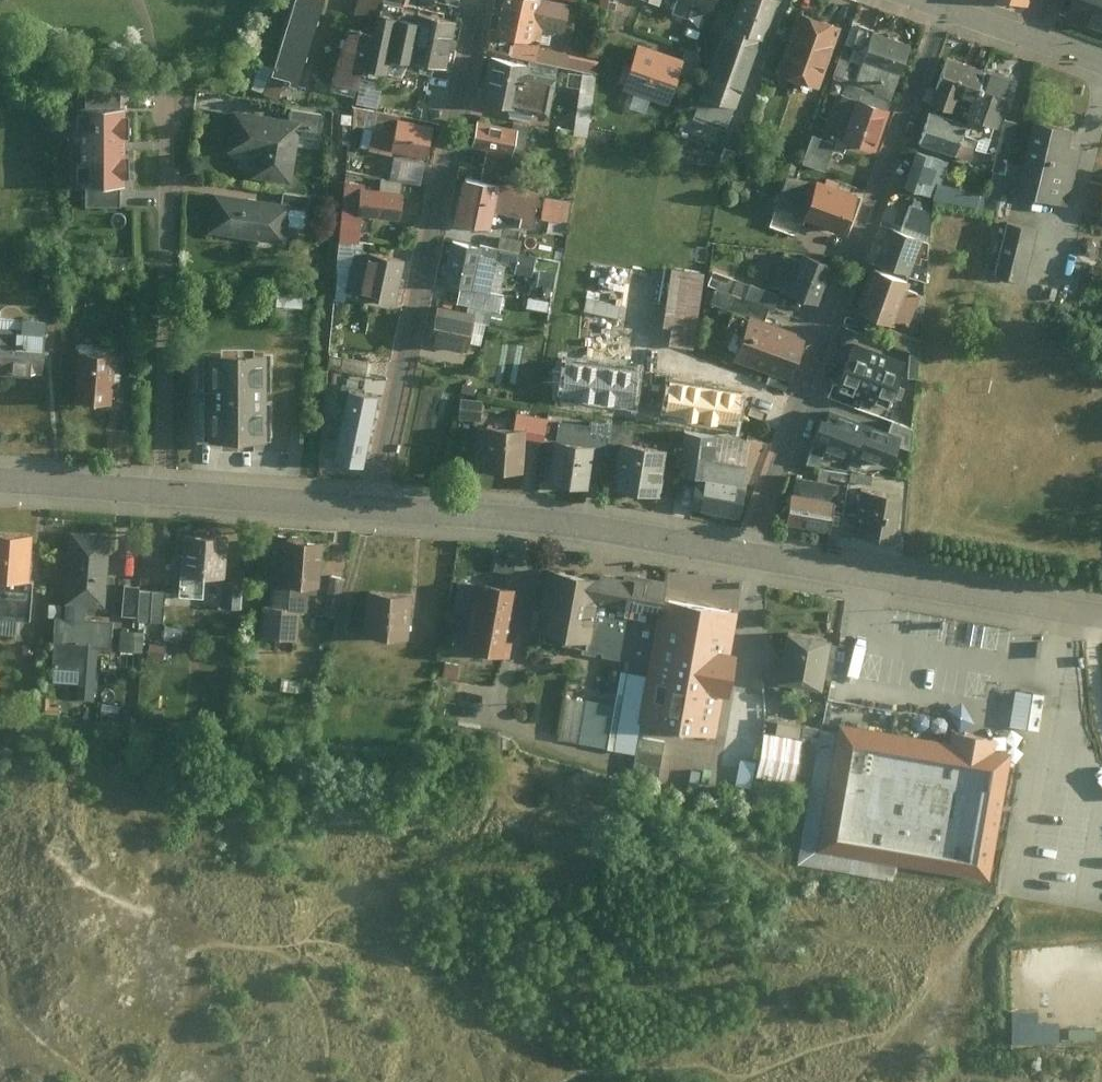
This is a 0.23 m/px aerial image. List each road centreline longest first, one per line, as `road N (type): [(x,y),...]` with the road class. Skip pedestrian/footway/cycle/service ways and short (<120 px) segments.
road 1 (residential): [(746,556),(945,8)]
road 2 (residential): [(378,507),(484,0)]
road 3 (residential): [(0,482),(378,507)]
road 4 (residential): [(378,507),(542,523),(746,556)]
road 5 (residential): [(746,556),(1101,618)]
road 6 (residential): [(1101,63),(945,8)]

